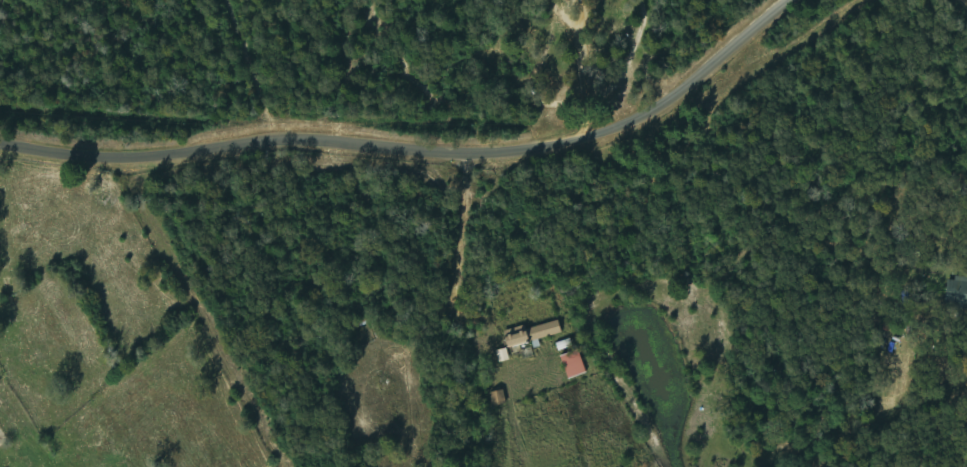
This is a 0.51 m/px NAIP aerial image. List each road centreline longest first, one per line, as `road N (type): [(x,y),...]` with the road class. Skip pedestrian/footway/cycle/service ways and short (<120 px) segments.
road 1 (residential): [(0,148),(91,162),(359,142),(587,156),(686,112),(801,0)]

